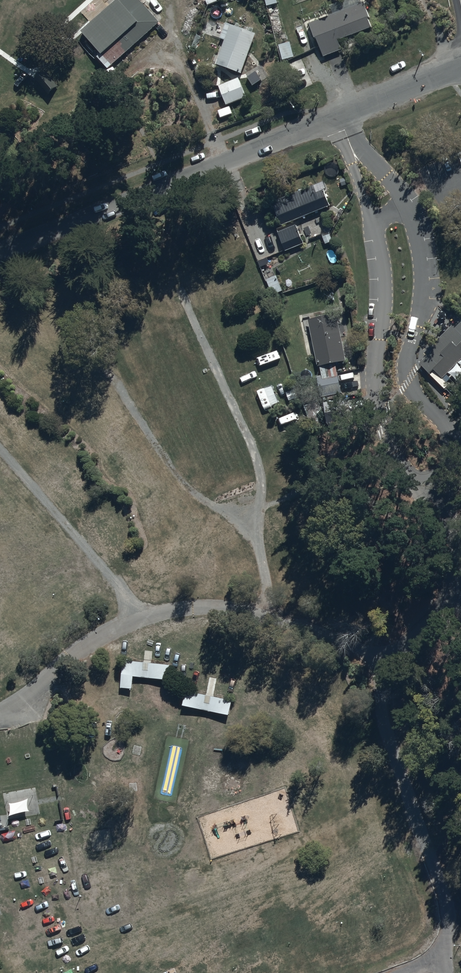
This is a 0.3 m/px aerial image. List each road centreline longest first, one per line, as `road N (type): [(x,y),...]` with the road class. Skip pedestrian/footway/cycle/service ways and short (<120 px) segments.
road 1 (tertiary): [(0,255),(460,69)]
road 2 (track): [(269,611),(258,541),(261,476),(183,275)]
road 3 (track): [(258,541),(179,477),(100,364)]
road 4 (track): [(141,619),(0,447)]

